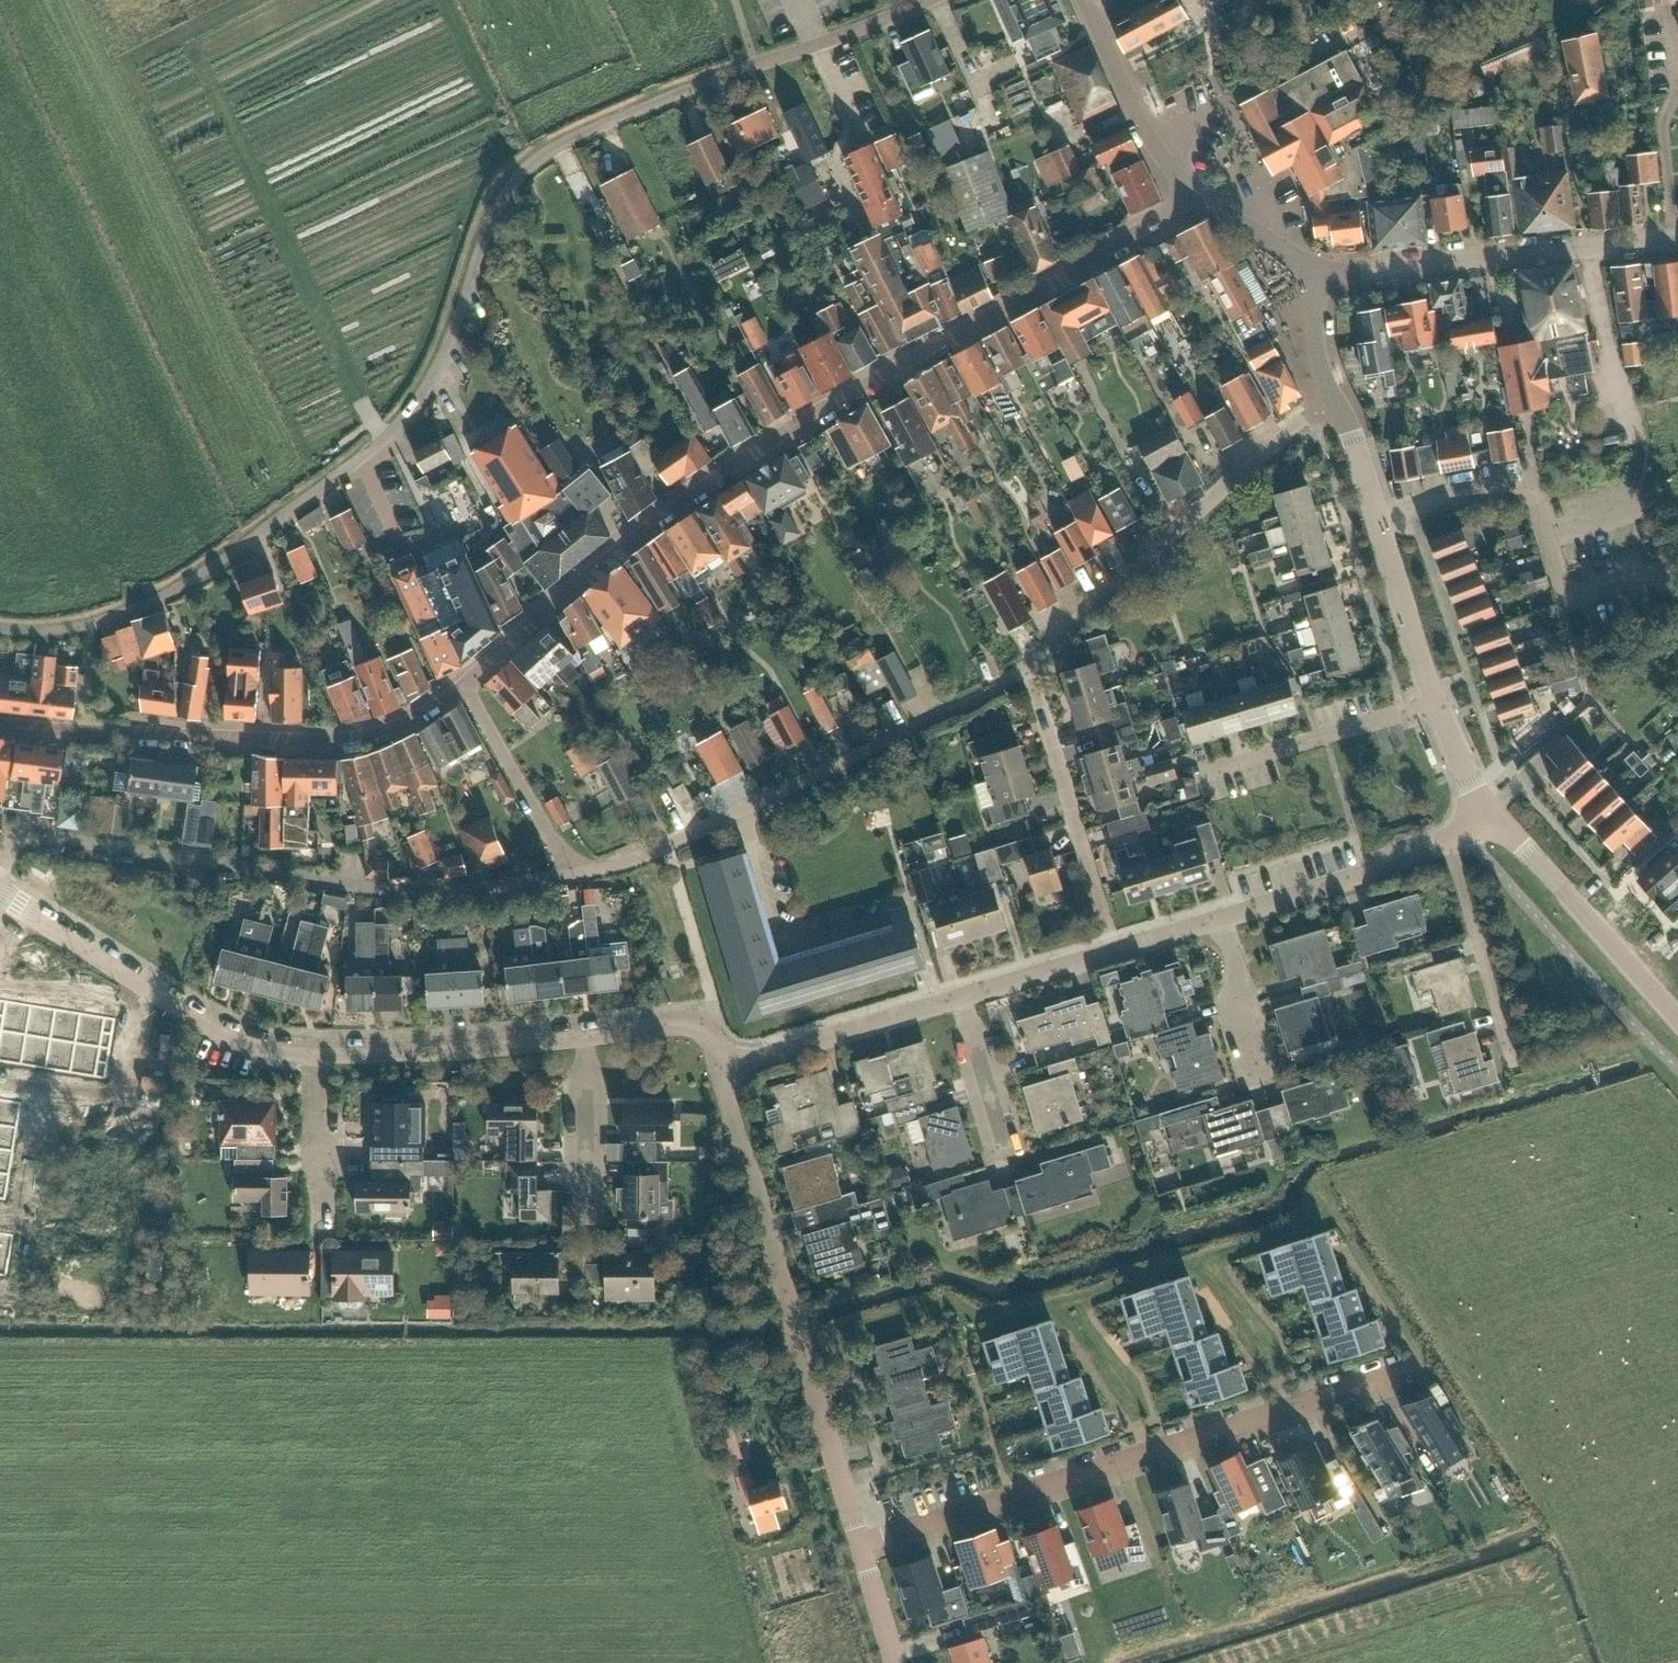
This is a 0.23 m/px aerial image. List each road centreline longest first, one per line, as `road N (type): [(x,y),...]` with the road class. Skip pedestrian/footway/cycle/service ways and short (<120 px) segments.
road 1 (unclassified): [(928,0),(556,144),(508,184),(441,364),(390,438),(158,600),(92,627),(0,629)]
road 2 (residential): [(1194,191),(1171,213),(747,457),(585,578),(467,686)]
road 3 (unclassified): [(0,864),(21,838),(40,834),(420,891),(570,867)]
road 4 (residential): [(860,1544),(1417,1368)]
road 5 (unclassified): [(860,1544),(727,1095),(734,1060)]
road 6 (unclassified): [(570,867),(607,867),(666,848),(1024,670)]
road 7 (residential): [(467,686),(415,720),(340,740),(0,725)]
road 8 (residential): [(1024,670),(1306,419),(1336,404)]
road 9 (residential): [(1322,267),(1362,272),(1677,239)]
road 10 (residential): [(19,905),(210,1026),(312,1054)]
road 11 (unclassified): [(1115,951),(1024,670)]
road 12 (tertiary): [(1677,1018),(1490,815)]
road 13 (residential): [(312,1054),(472,1050),(586,1036)]
road 14 (unclassified): [(1206,775),(1437,705)]
road 15 (residential): [(1220,918),(1447,843)]
road 16 (residential): [(734,1060),(963,996)]
road 17 (unclassified): [(1517,1068),(1447,843)]
road 18 (tertiary): [(1194,191),(1149,137),(1086,0)]
road 19 (residential): [(570,867),(467,686)]
road 20 (tertiary): [(1437,705),(1377,515)]
road 21 (unclassified): [(595,1230),(596,1105),(586,1036)]
road 22 (unclassified): [(325,1229),(312,1054)]
road 23 (unclassified): [(1268,1075),(1220,918)]
road 24 (unclassified): [(1012,1152),(963,996)]
road 25 (residential): [(963,996),(1115,951)]
road 26 (tertiary): [(1322,267),(1194,191)]
road 27 (unclassified): [(1377,515),(1515,486)]
road 28 (tertiary): [(1336,404),(1316,336),(1322,267)]
road 29 (residential): [(586,1036),(677,1025),(710,1037)]
road 30 (unclassified): [(893,1662),(860,1544)]
road 31 (tertiary): [(1490,815),(1437,705)]

